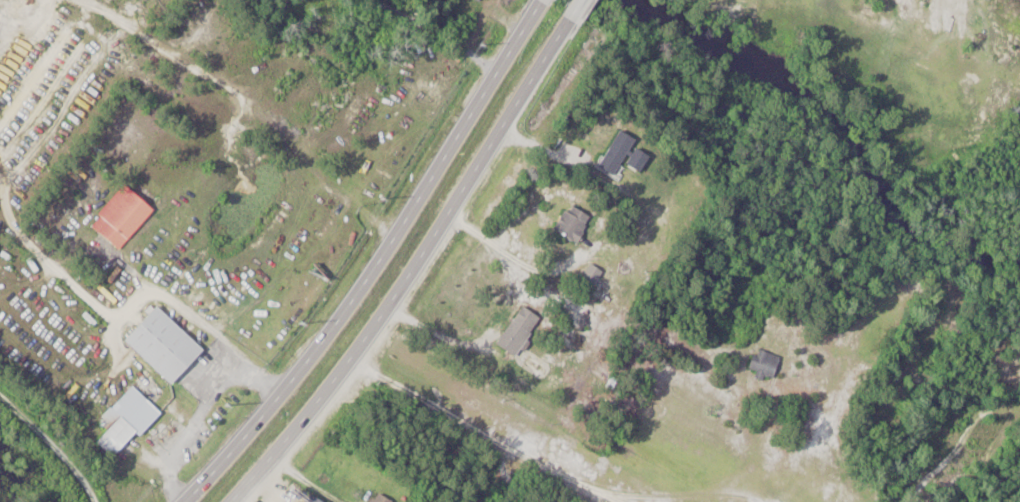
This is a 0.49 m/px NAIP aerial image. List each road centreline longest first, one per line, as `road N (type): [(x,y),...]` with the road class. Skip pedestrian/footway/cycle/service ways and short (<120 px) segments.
road 1 (trunk): [(541,2),(336,320),(181,501)]
road 2 (trunk): [(232,501),(379,324),(572,21)]
road 3 (residential): [(353,360),(579,488),(758,501)]
road 4 (residential): [(94,501),(82,466),(0,393)]

